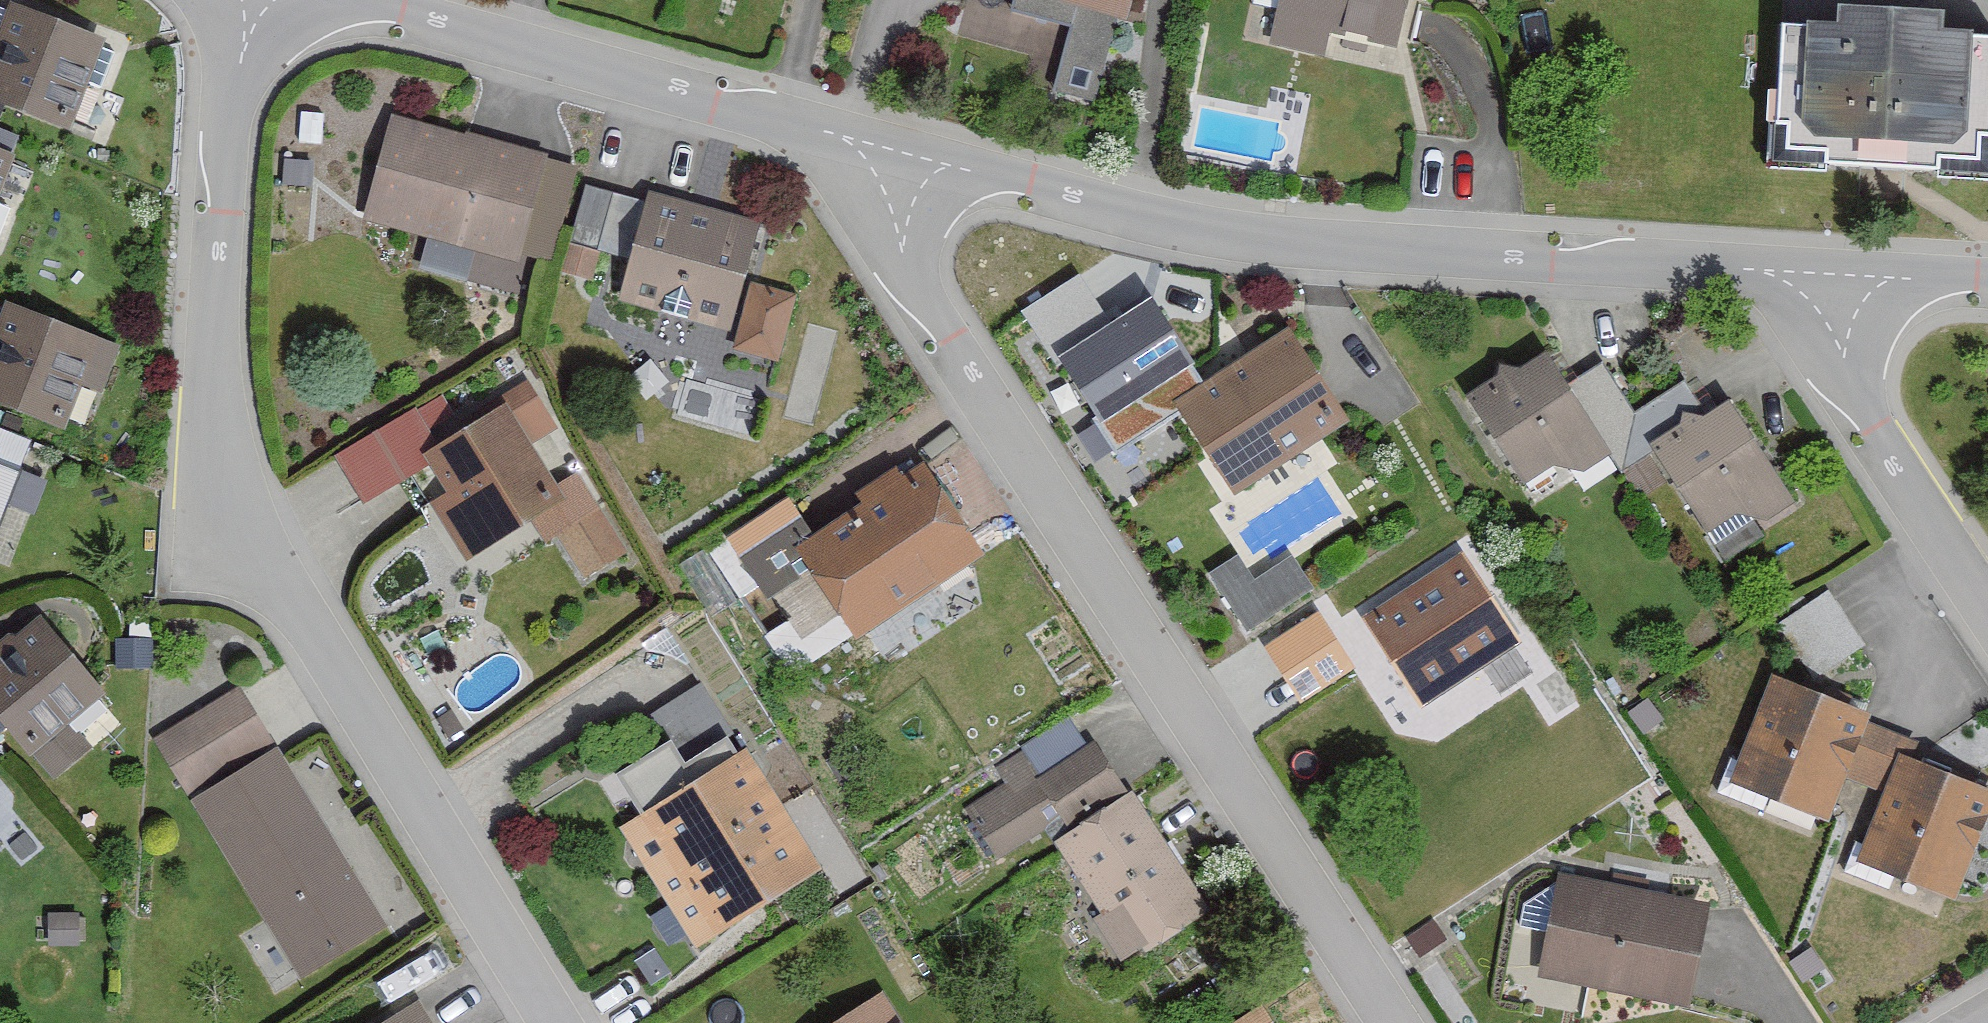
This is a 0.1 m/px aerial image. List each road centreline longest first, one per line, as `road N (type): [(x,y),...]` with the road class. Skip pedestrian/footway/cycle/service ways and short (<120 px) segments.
road 1 (residential): [(241,0),(214,413),(244,539),(547,1022)]
road 2 (residential): [(819,133),(1390,1022)]
road 3 (residential): [(1773,271),(1229,235),(819,133)]
road 4 (residential): [(819,133),(341,0)]
road 5 (trunk): [(1987,408),(1767,0)]
road 6 (residential): [(1773,271),(1987,609)]
road 7 (residential): [(1987,283),(1773,271)]

